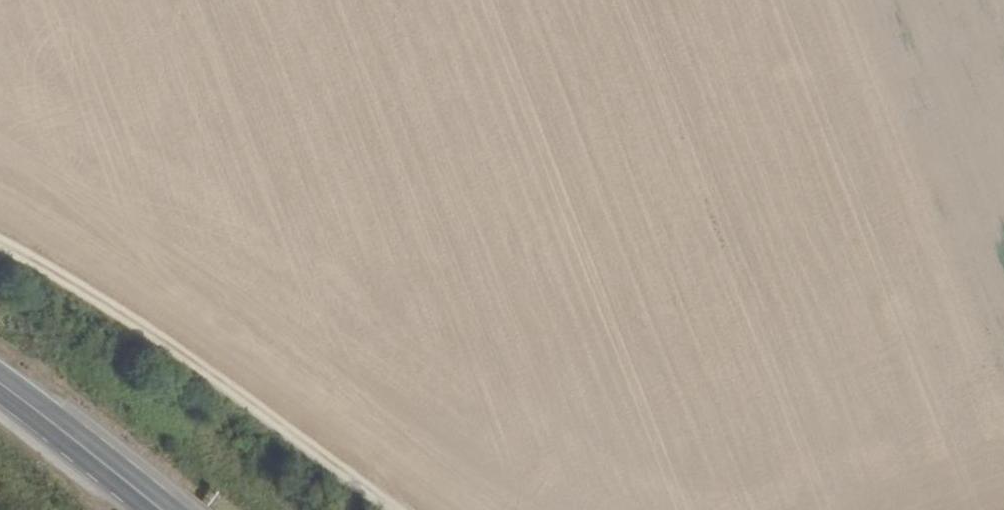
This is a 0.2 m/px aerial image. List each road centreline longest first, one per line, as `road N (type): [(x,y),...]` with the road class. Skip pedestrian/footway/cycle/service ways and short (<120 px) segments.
road 1 (track): [(379,509),(209,381),(0,253)]
road 2 (tertiary): [(164,509),(0,381)]

